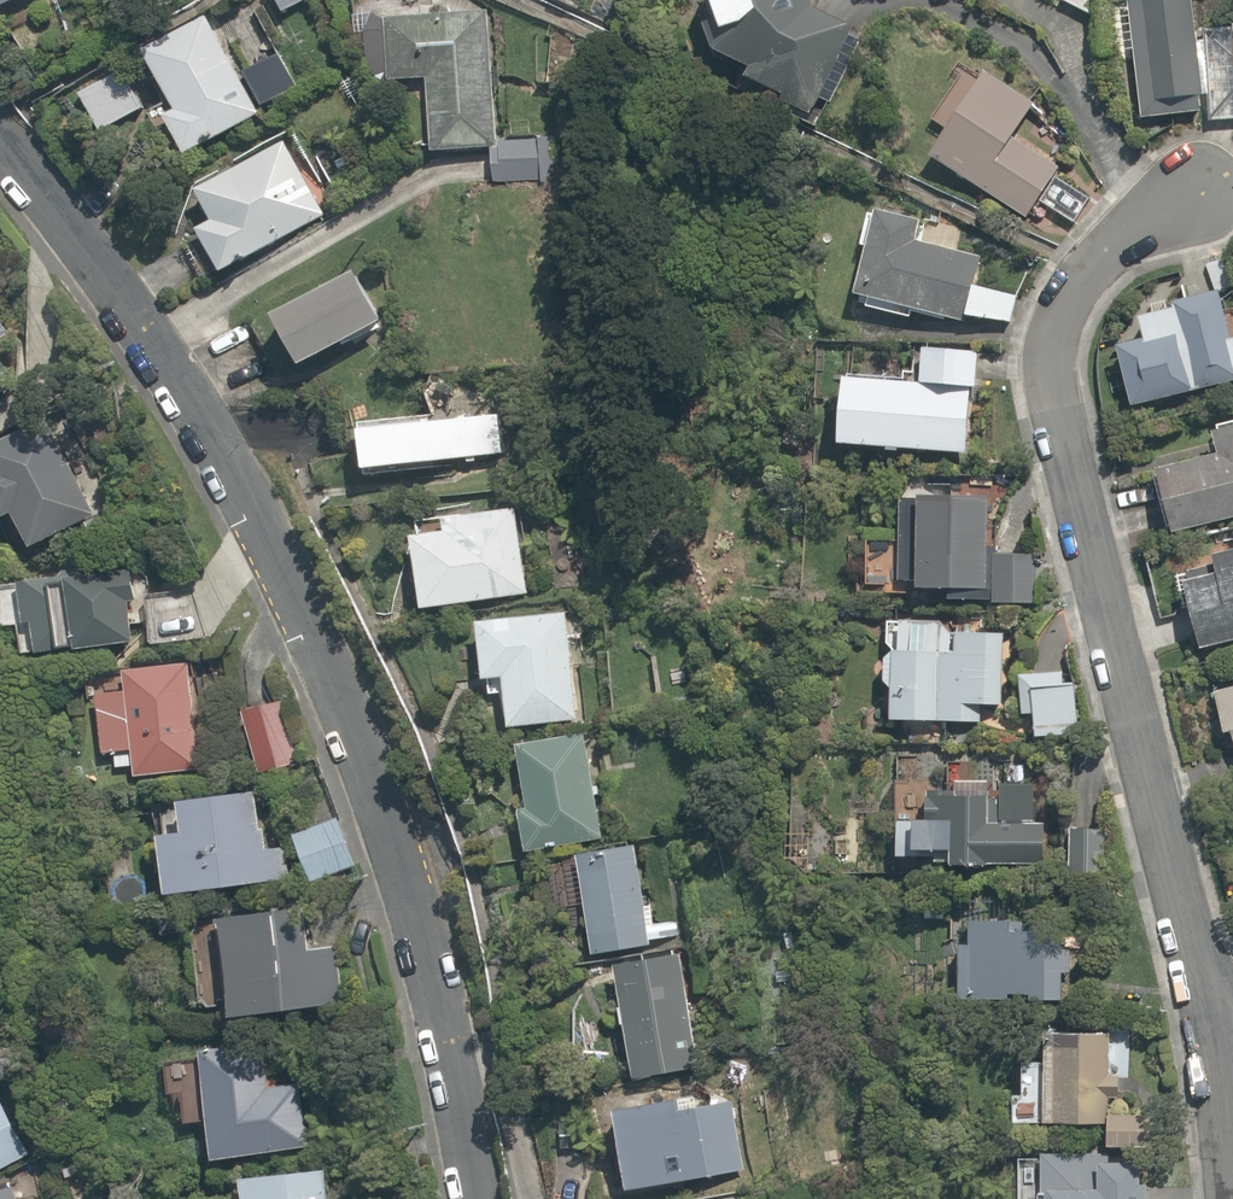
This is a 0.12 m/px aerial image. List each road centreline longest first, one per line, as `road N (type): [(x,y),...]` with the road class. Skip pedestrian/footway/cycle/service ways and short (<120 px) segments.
road 1 (residential): [(0,132),(184,402),(314,645),(384,822),(434,997),(473,1198)]
road 2 (residential): [(1224,186),(1084,276),(1062,315),(1051,360),(1086,540),(1232,1088)]

